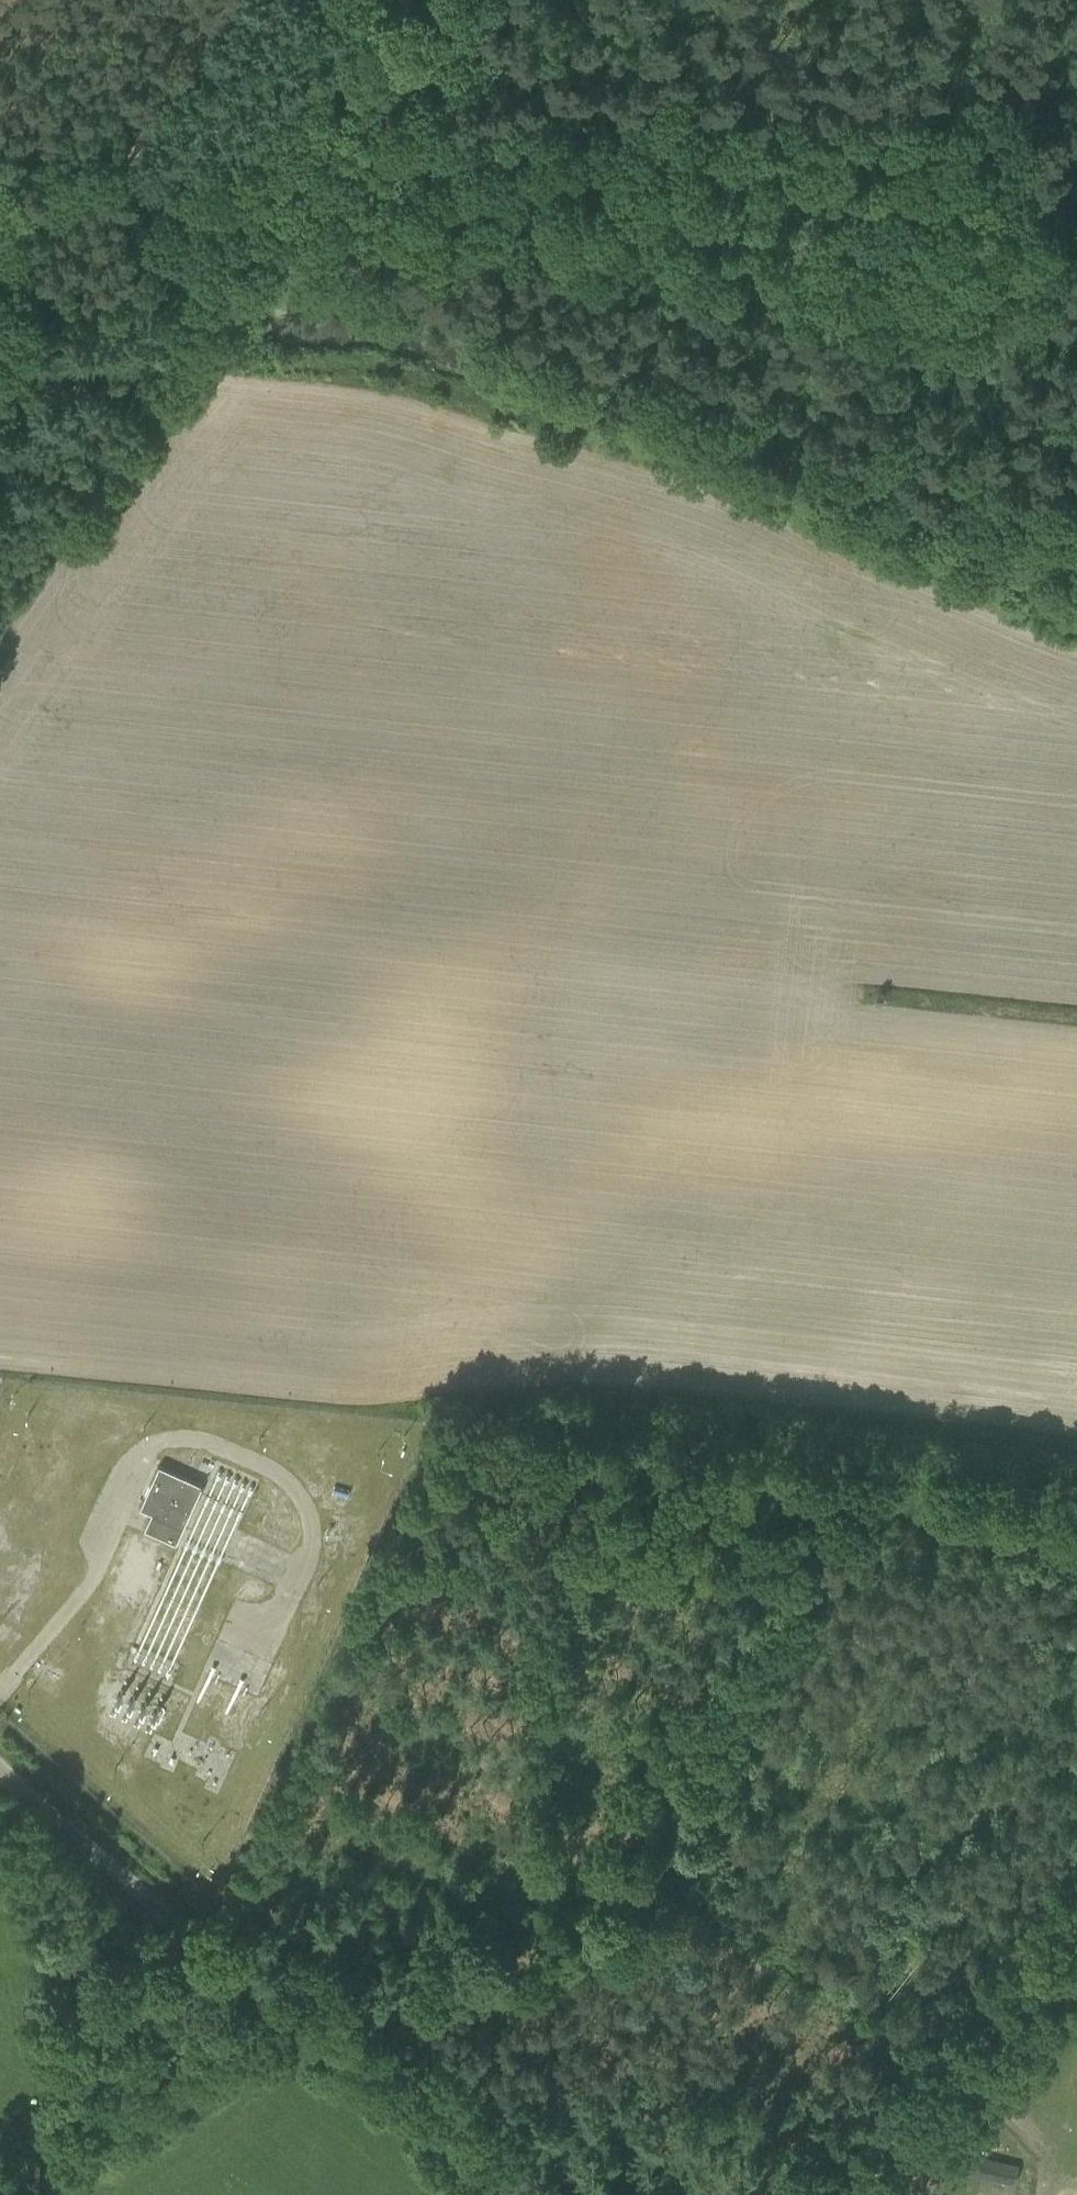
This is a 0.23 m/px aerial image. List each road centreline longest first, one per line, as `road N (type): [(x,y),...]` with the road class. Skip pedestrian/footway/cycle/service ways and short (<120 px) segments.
road 1 (tertiary): [(523,2194),(0,1766)]
road 2 (unclassified): [(846,2194),(1076,1928)]

